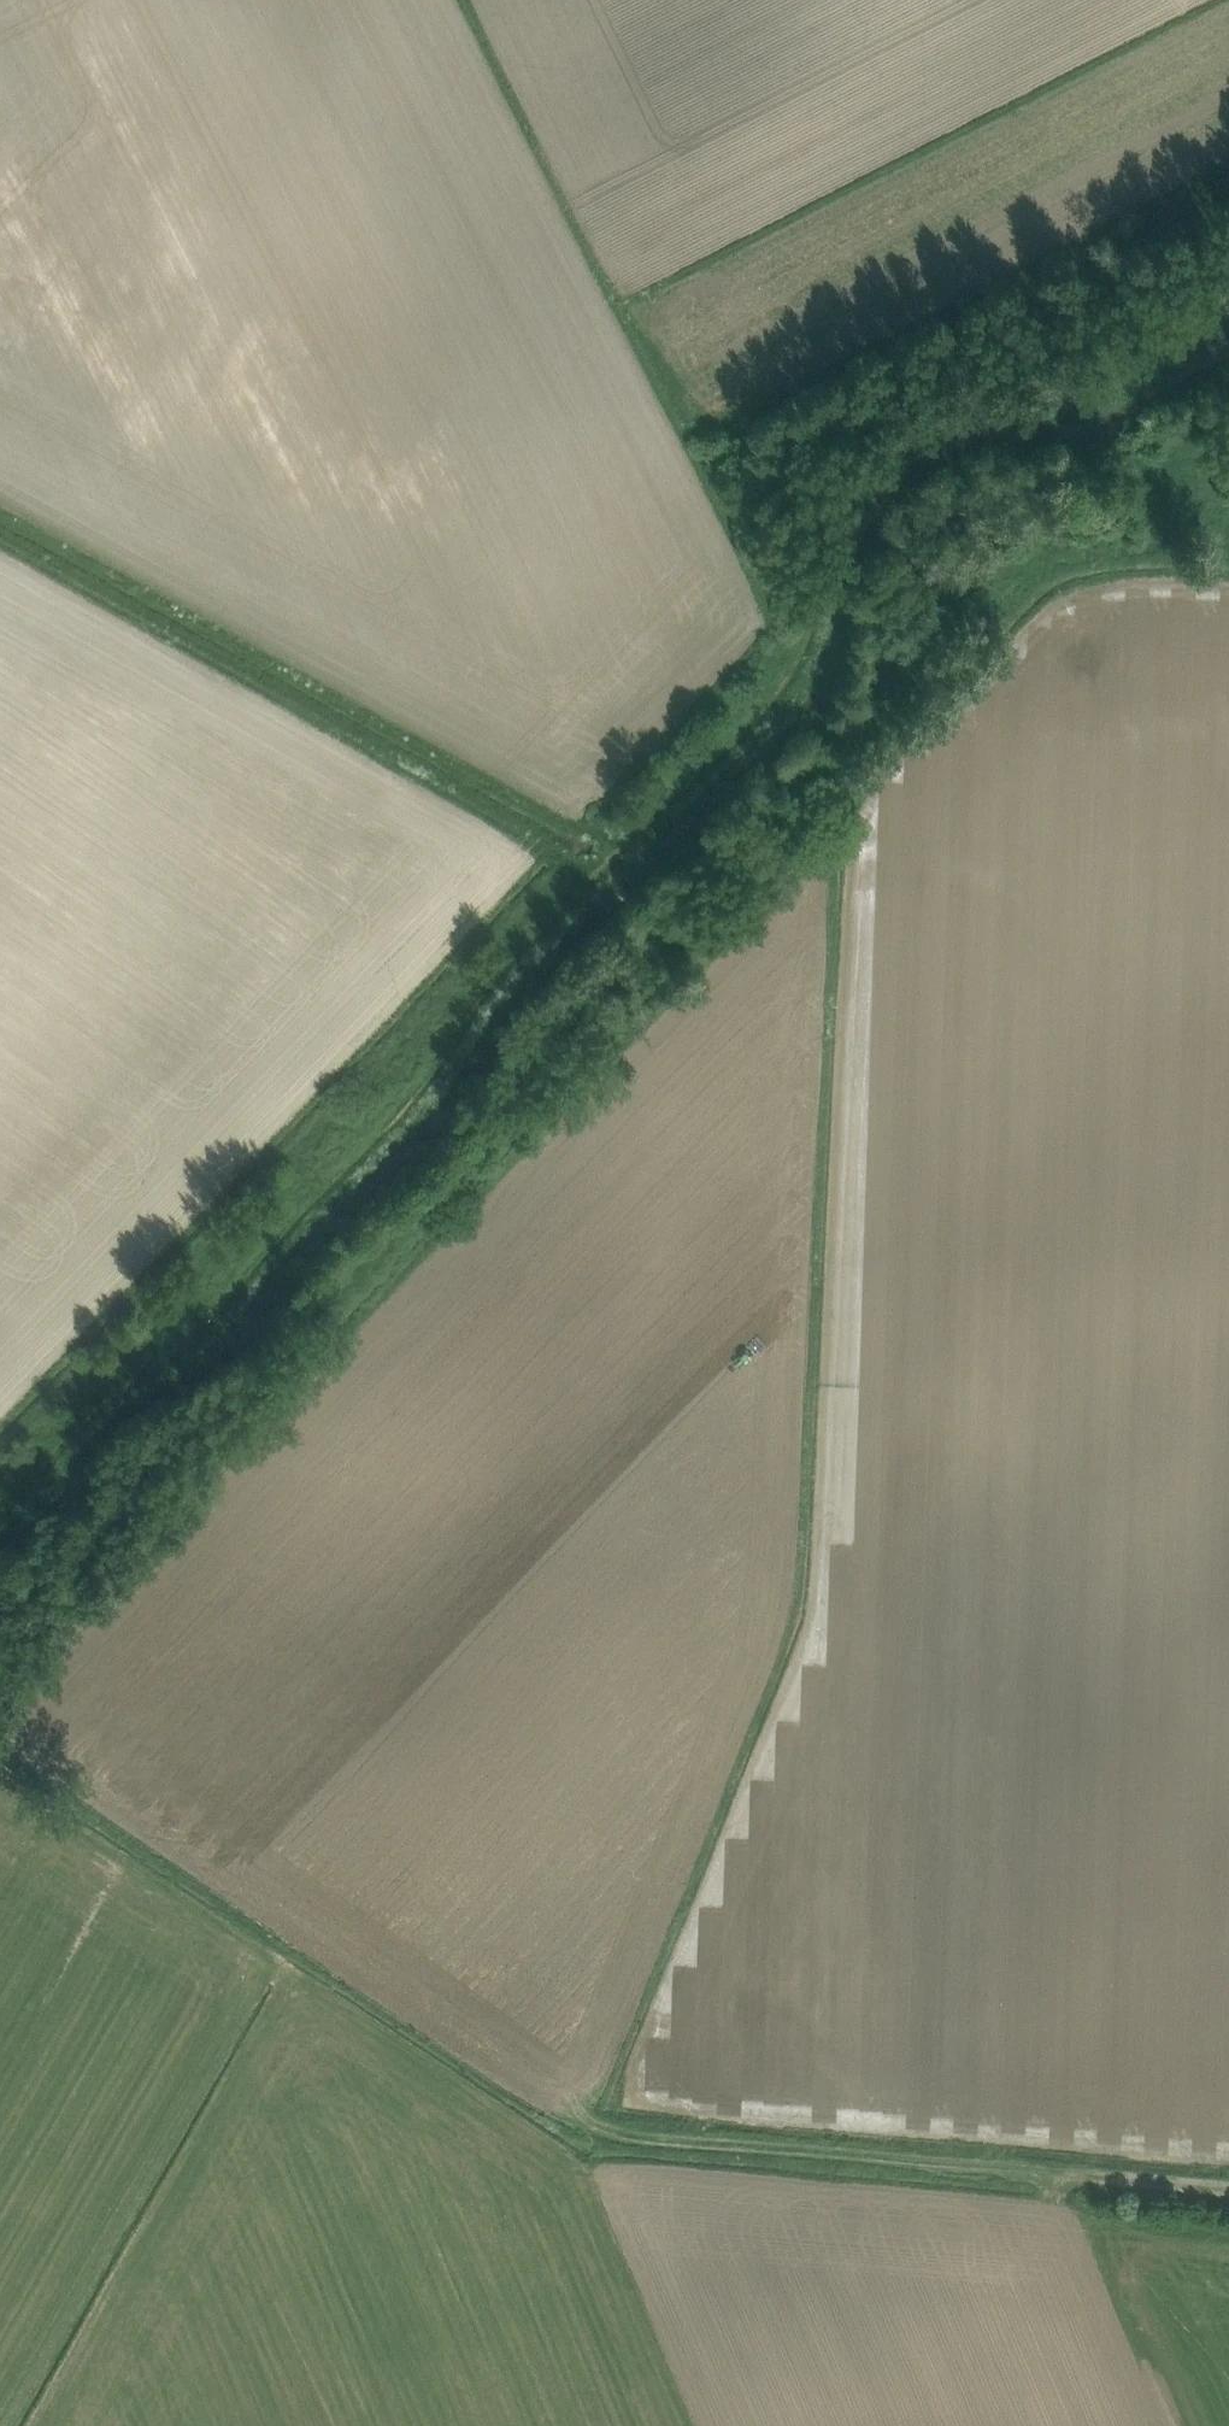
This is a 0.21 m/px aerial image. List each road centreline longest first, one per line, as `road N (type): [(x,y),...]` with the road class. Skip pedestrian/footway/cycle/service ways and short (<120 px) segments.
road 1 (track): [(0,1534),(128,1394),(191,1358),(473,1067),(505,995),(814,667),(863,507),(906,450),(947,429),(1063,401),(1228,325)]
road 2 (track): [(1228,2191),(613,2135)]

